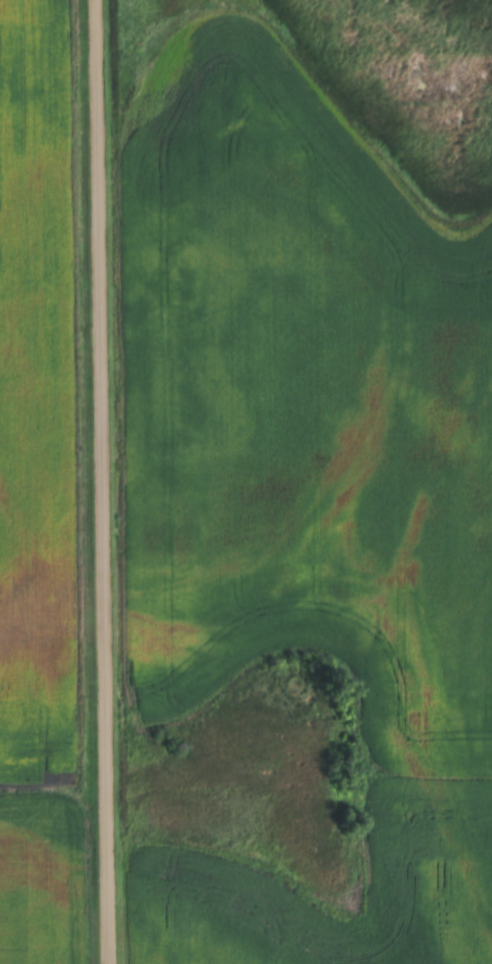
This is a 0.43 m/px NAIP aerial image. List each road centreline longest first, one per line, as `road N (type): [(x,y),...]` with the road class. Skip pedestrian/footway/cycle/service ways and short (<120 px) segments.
road 1 (residential): [(109,963),(96,0)]

